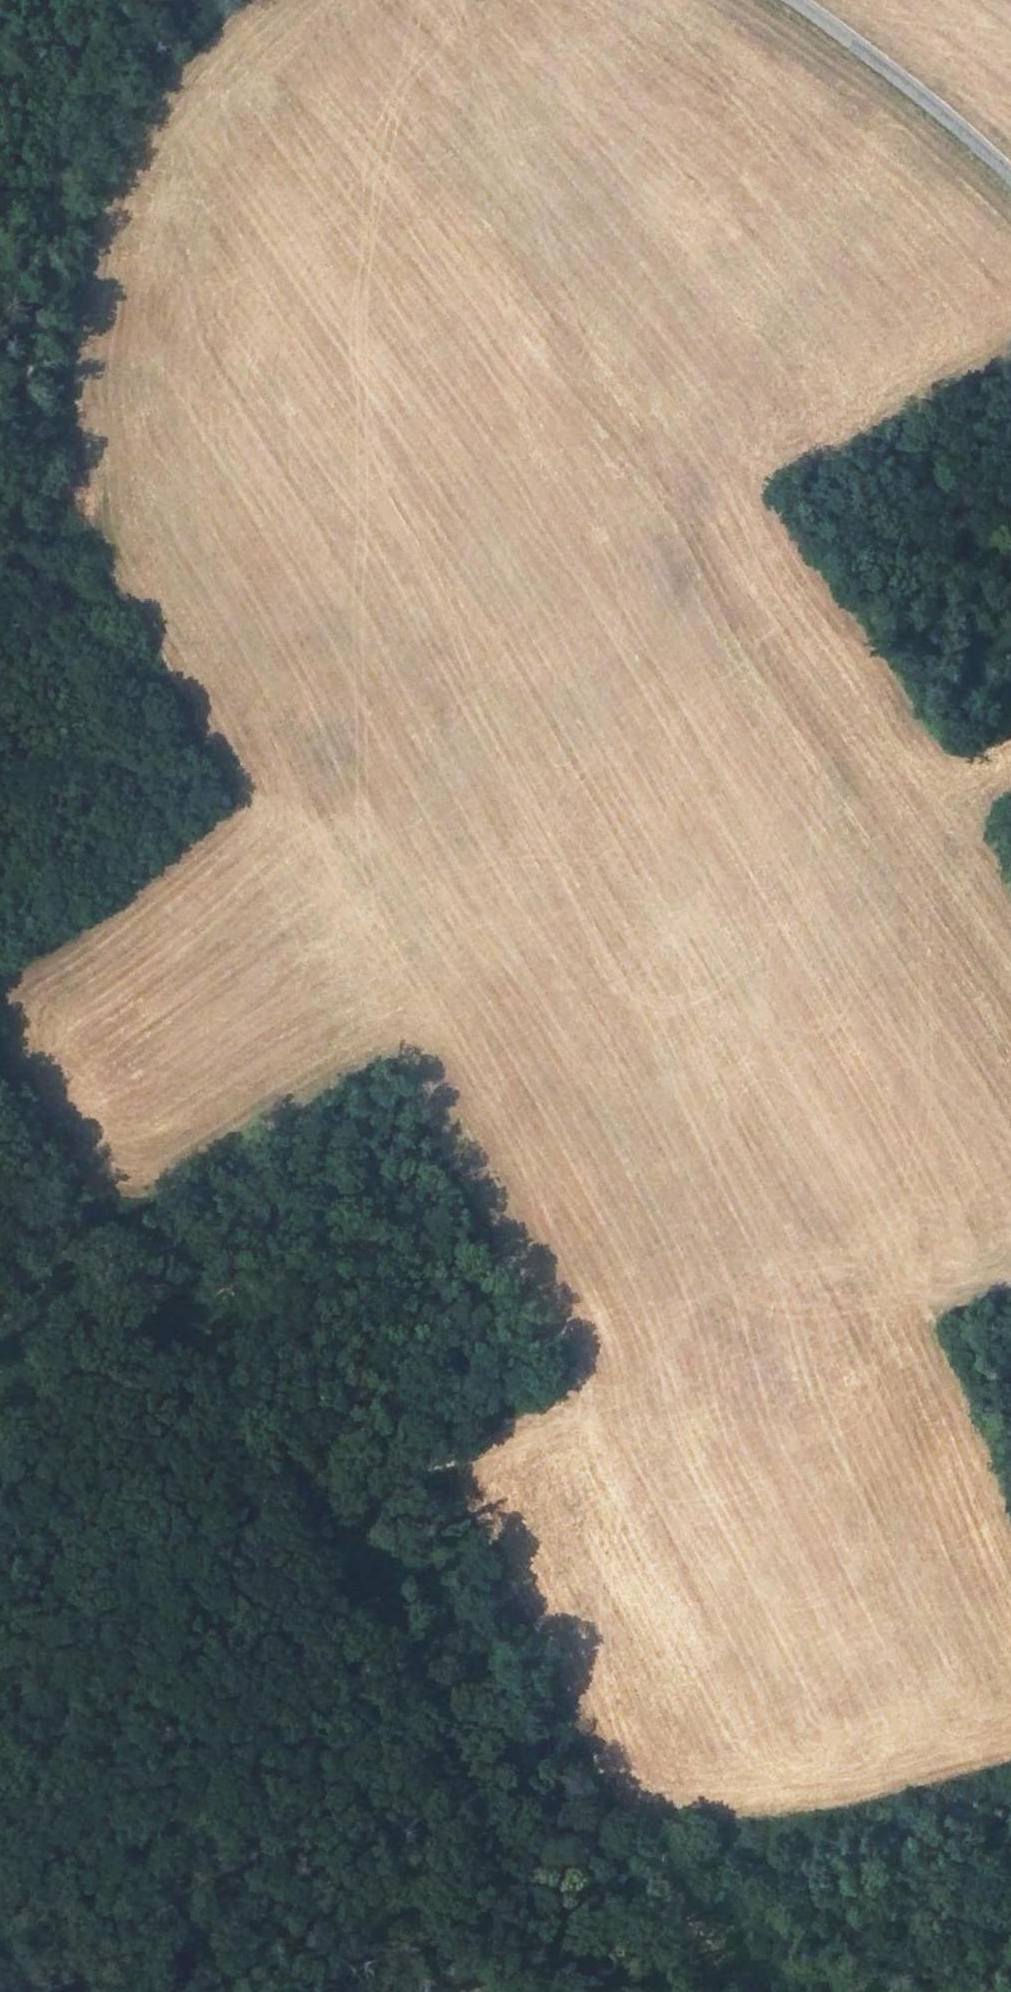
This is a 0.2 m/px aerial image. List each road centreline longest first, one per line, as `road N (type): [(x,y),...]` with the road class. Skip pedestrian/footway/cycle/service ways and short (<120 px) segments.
road 1 (track): [(103,0),(63,150),(16,481),(0,501)]
road 2 (unclassified): [(1010,184),(790,0)]

